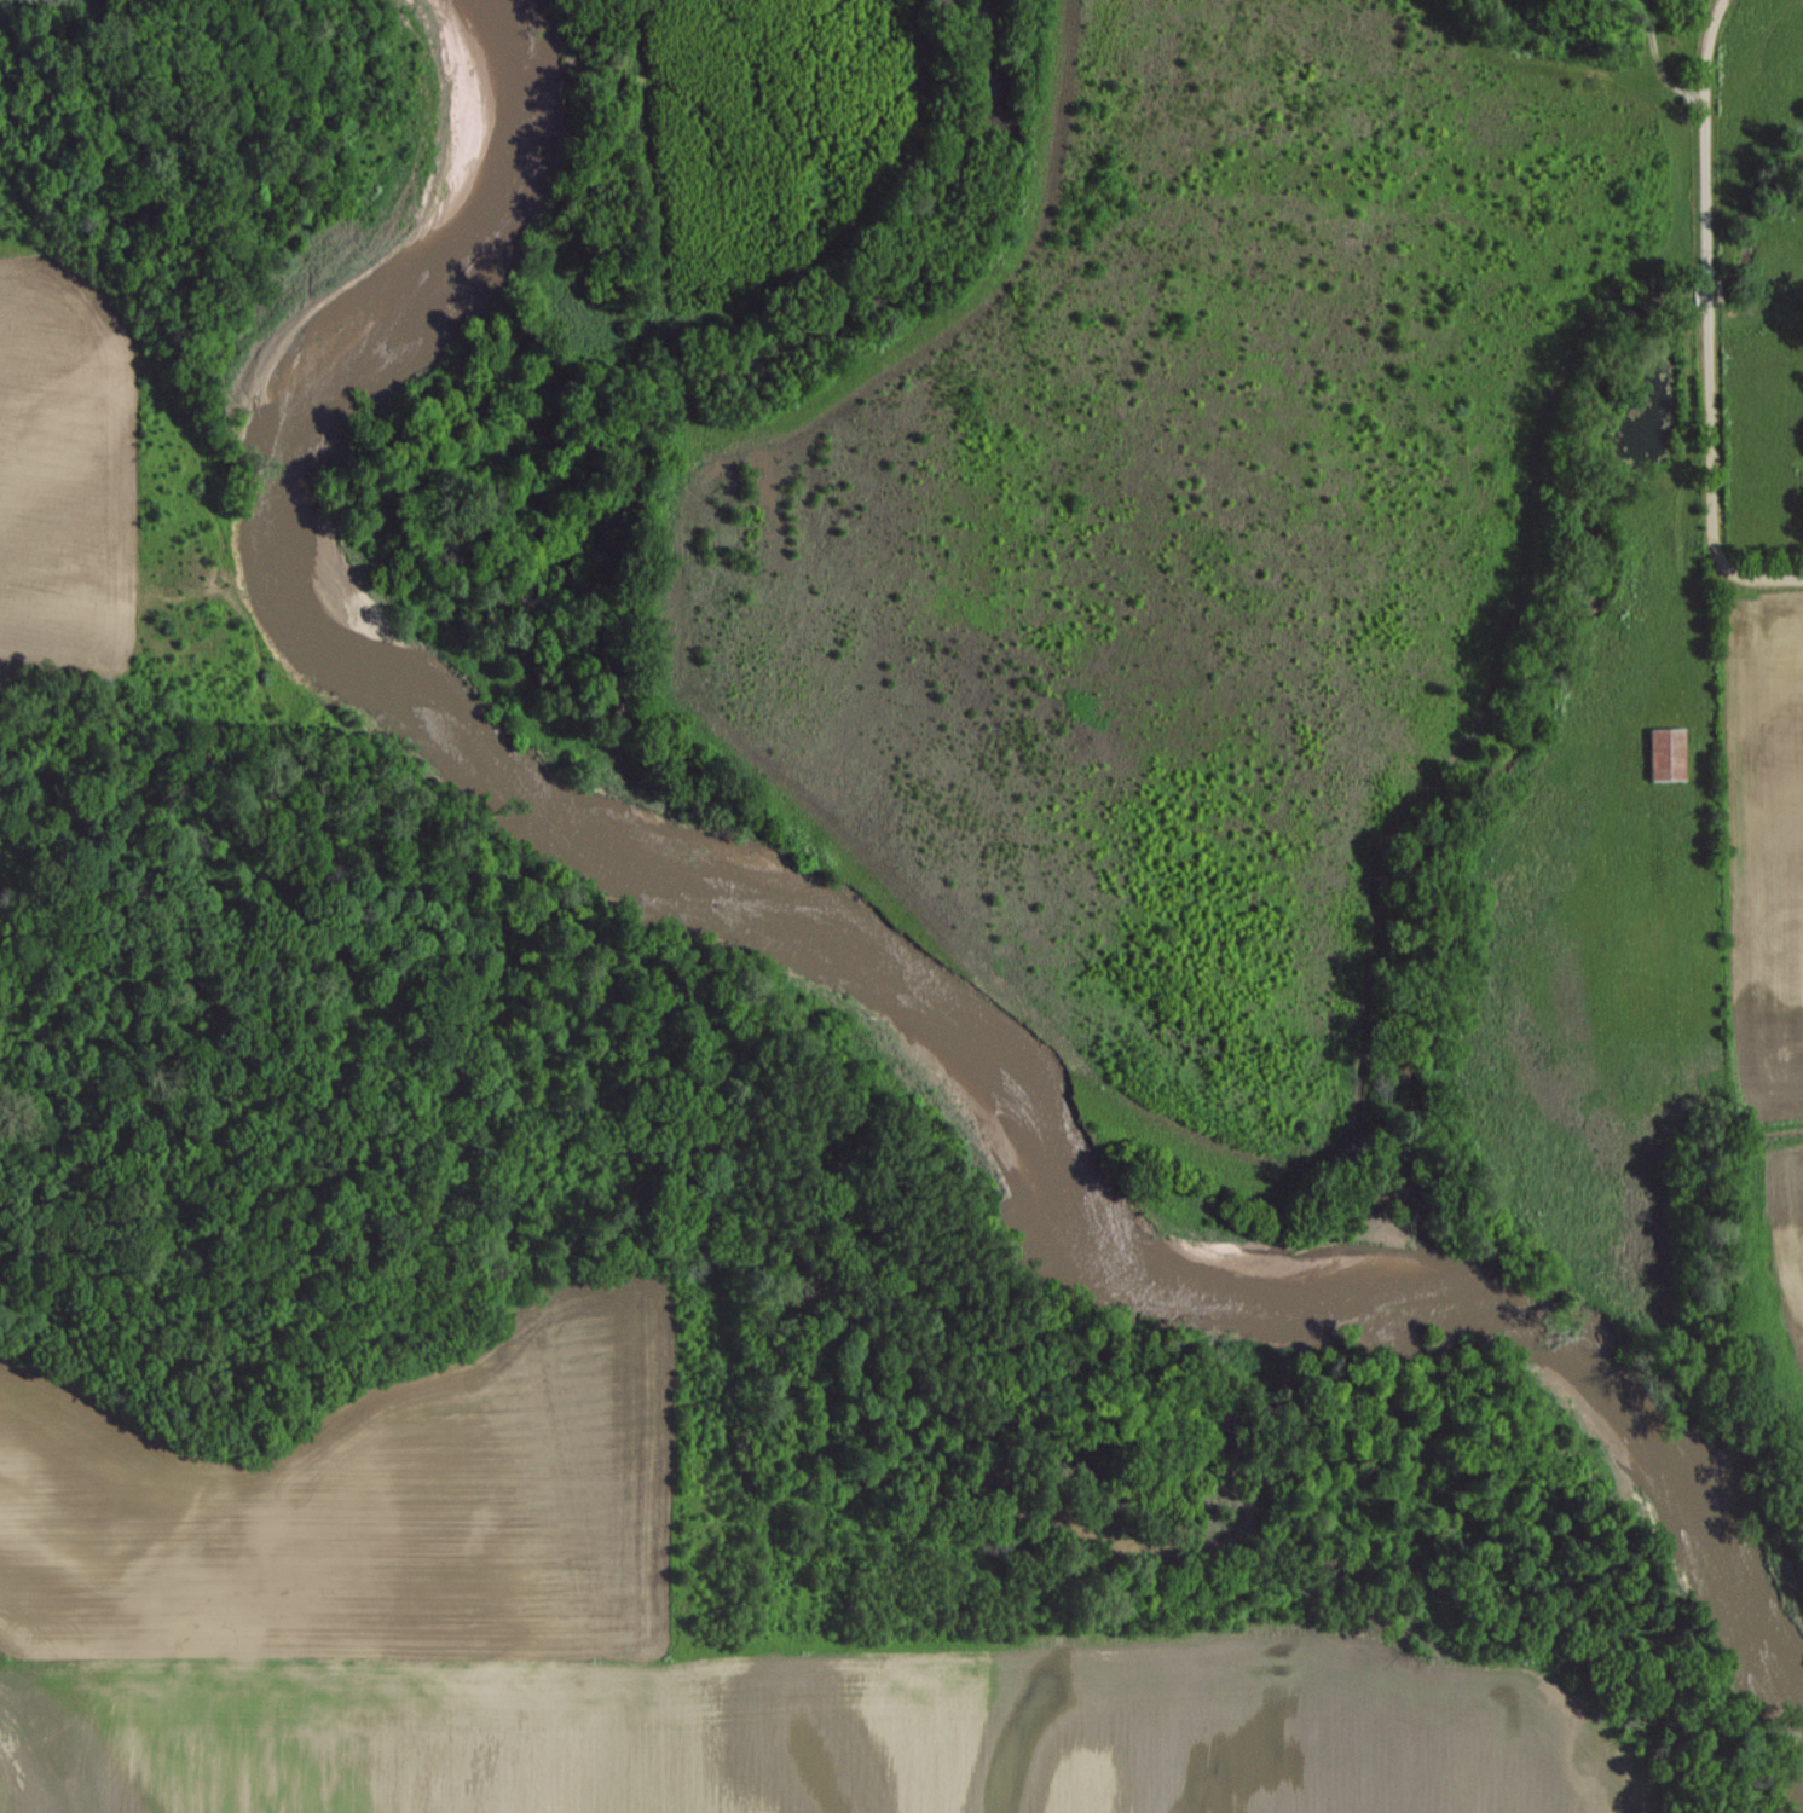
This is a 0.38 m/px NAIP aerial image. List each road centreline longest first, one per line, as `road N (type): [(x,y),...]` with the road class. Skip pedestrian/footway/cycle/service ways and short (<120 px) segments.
road 1 (residential): [(1802,596),(1722,593),(1700,569),(1684,95),(1695,36),(1718,0)]

